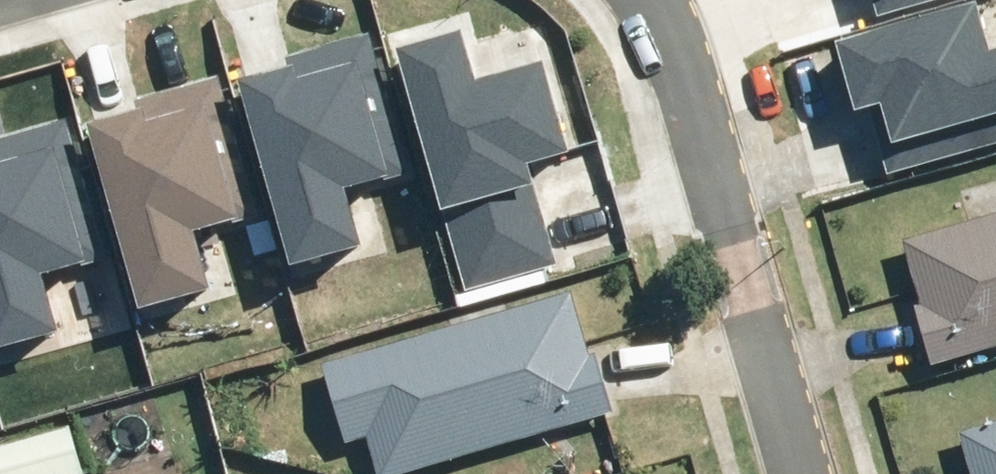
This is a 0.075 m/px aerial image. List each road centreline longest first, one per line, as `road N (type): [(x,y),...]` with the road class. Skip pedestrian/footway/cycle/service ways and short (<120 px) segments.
road 1 (residential): [(639,0),(656,24),(798,473)]

